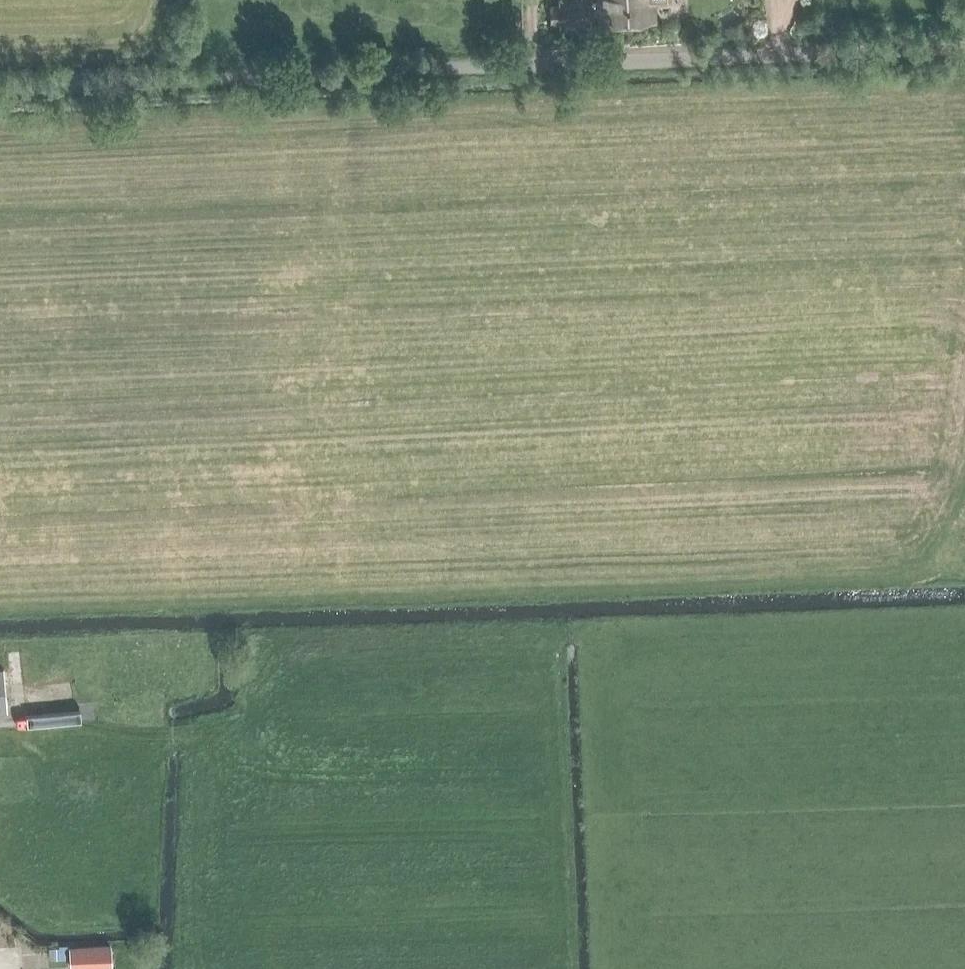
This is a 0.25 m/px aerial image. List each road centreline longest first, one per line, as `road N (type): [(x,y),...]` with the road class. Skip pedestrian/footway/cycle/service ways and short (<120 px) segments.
road 1 (unclassified): [(0,91),(964,50)]

